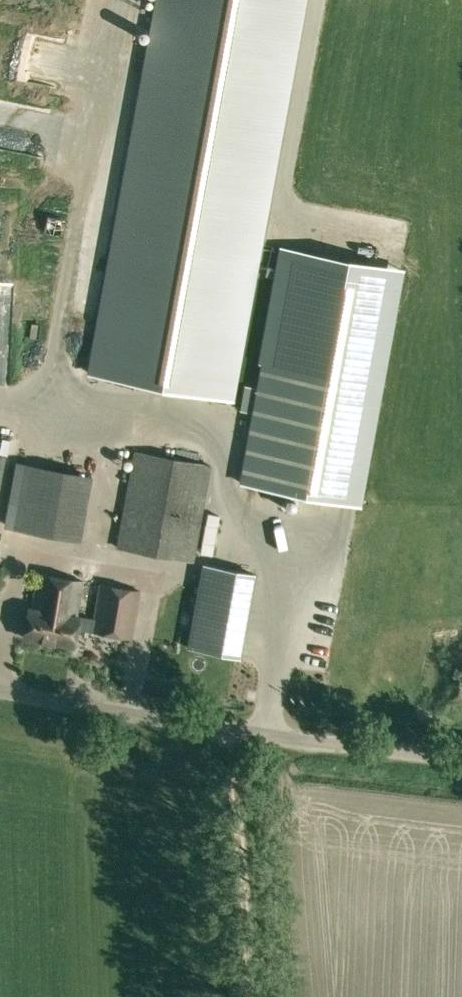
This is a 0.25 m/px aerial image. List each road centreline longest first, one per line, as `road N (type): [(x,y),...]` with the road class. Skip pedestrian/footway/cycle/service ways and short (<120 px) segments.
road 1 (unclassified): [(0,691),(461,759)]

